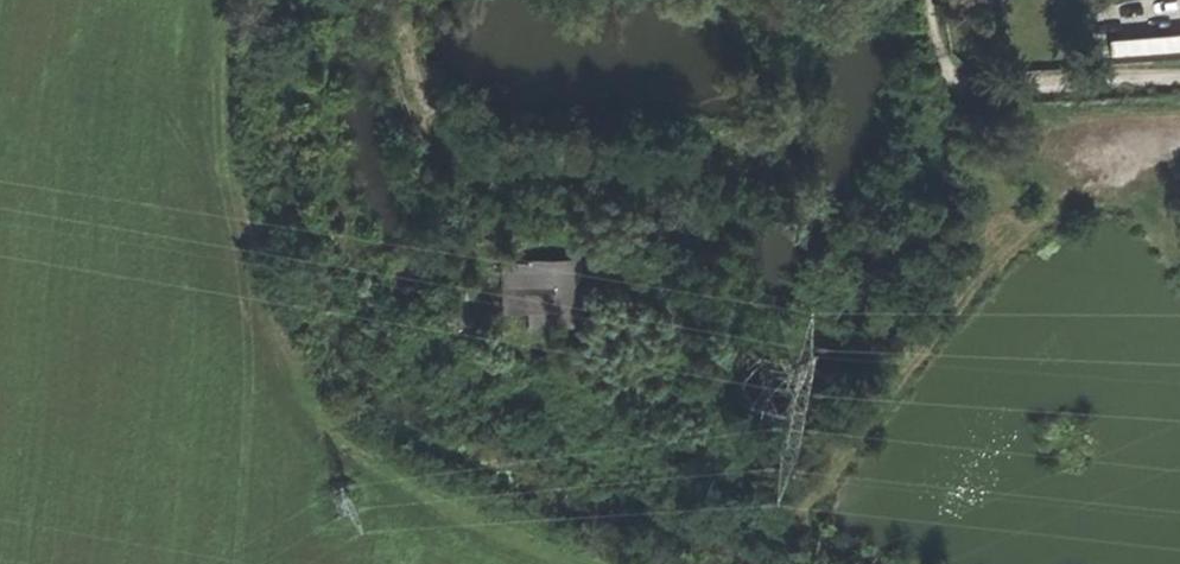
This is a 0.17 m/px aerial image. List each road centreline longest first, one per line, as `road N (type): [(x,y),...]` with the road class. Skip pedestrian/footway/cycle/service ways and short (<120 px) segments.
road 1 (track): [(392,0),(421,110),(452,157),(498,174),(573,183),(585,202),(613,342)]
road 2 (track): [(1179,84),(968,88),(933,0)]

